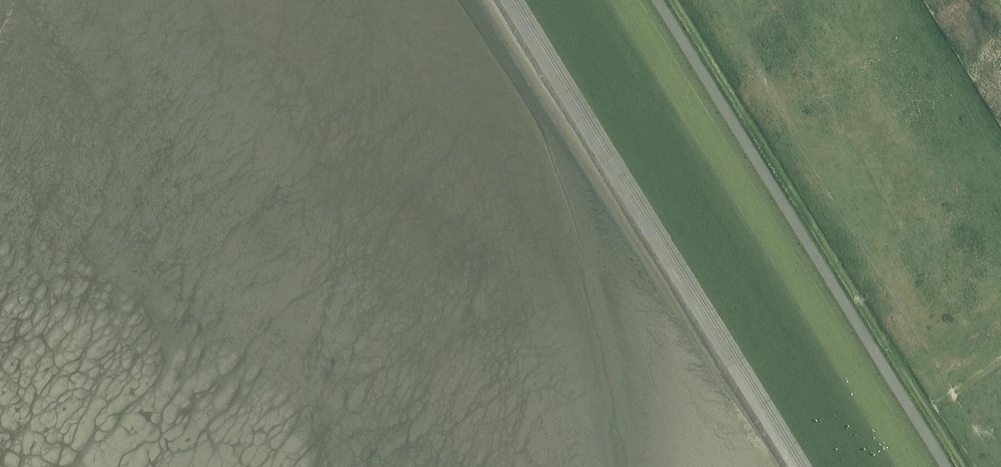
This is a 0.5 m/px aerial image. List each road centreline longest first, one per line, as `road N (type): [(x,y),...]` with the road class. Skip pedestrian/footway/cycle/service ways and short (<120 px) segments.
road 1 (track): [(800,466),(509,0)]

